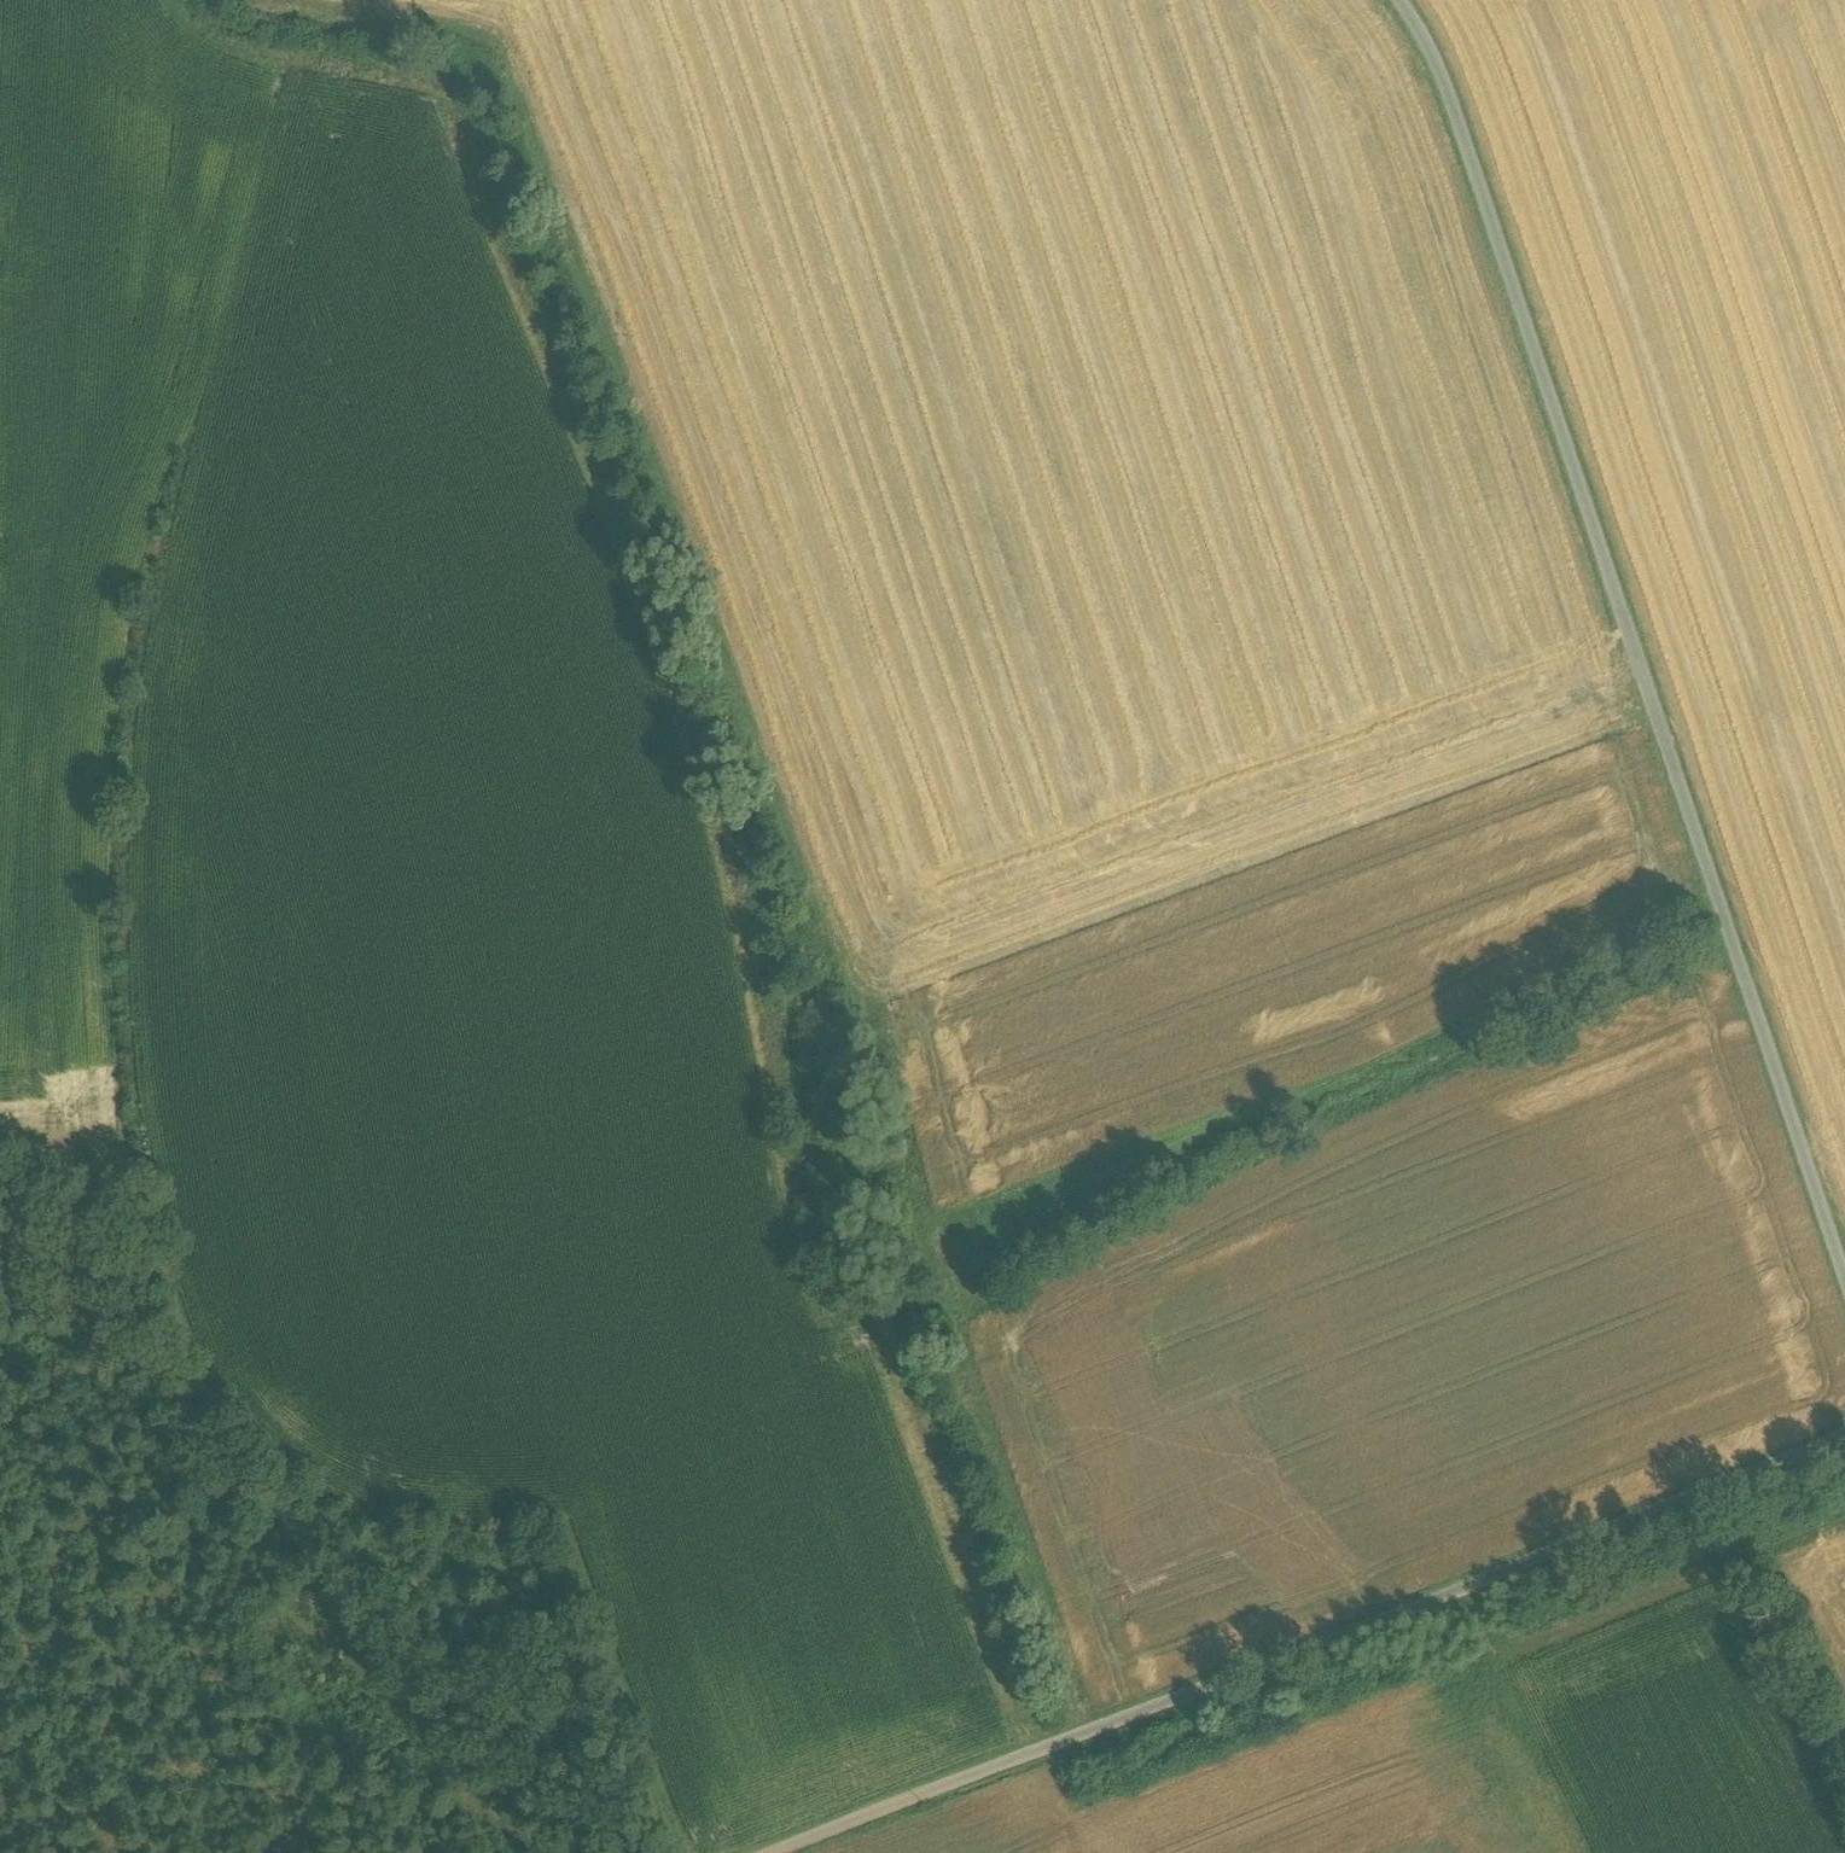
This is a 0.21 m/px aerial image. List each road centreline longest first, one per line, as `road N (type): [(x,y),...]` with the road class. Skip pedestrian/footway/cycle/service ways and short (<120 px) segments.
road 1 (residential): [(1399,0),(1436,49),(1713,884),(1844,1250)]
road 2 (residential): [(1844,1428),(879,1803),(784,1852)]

